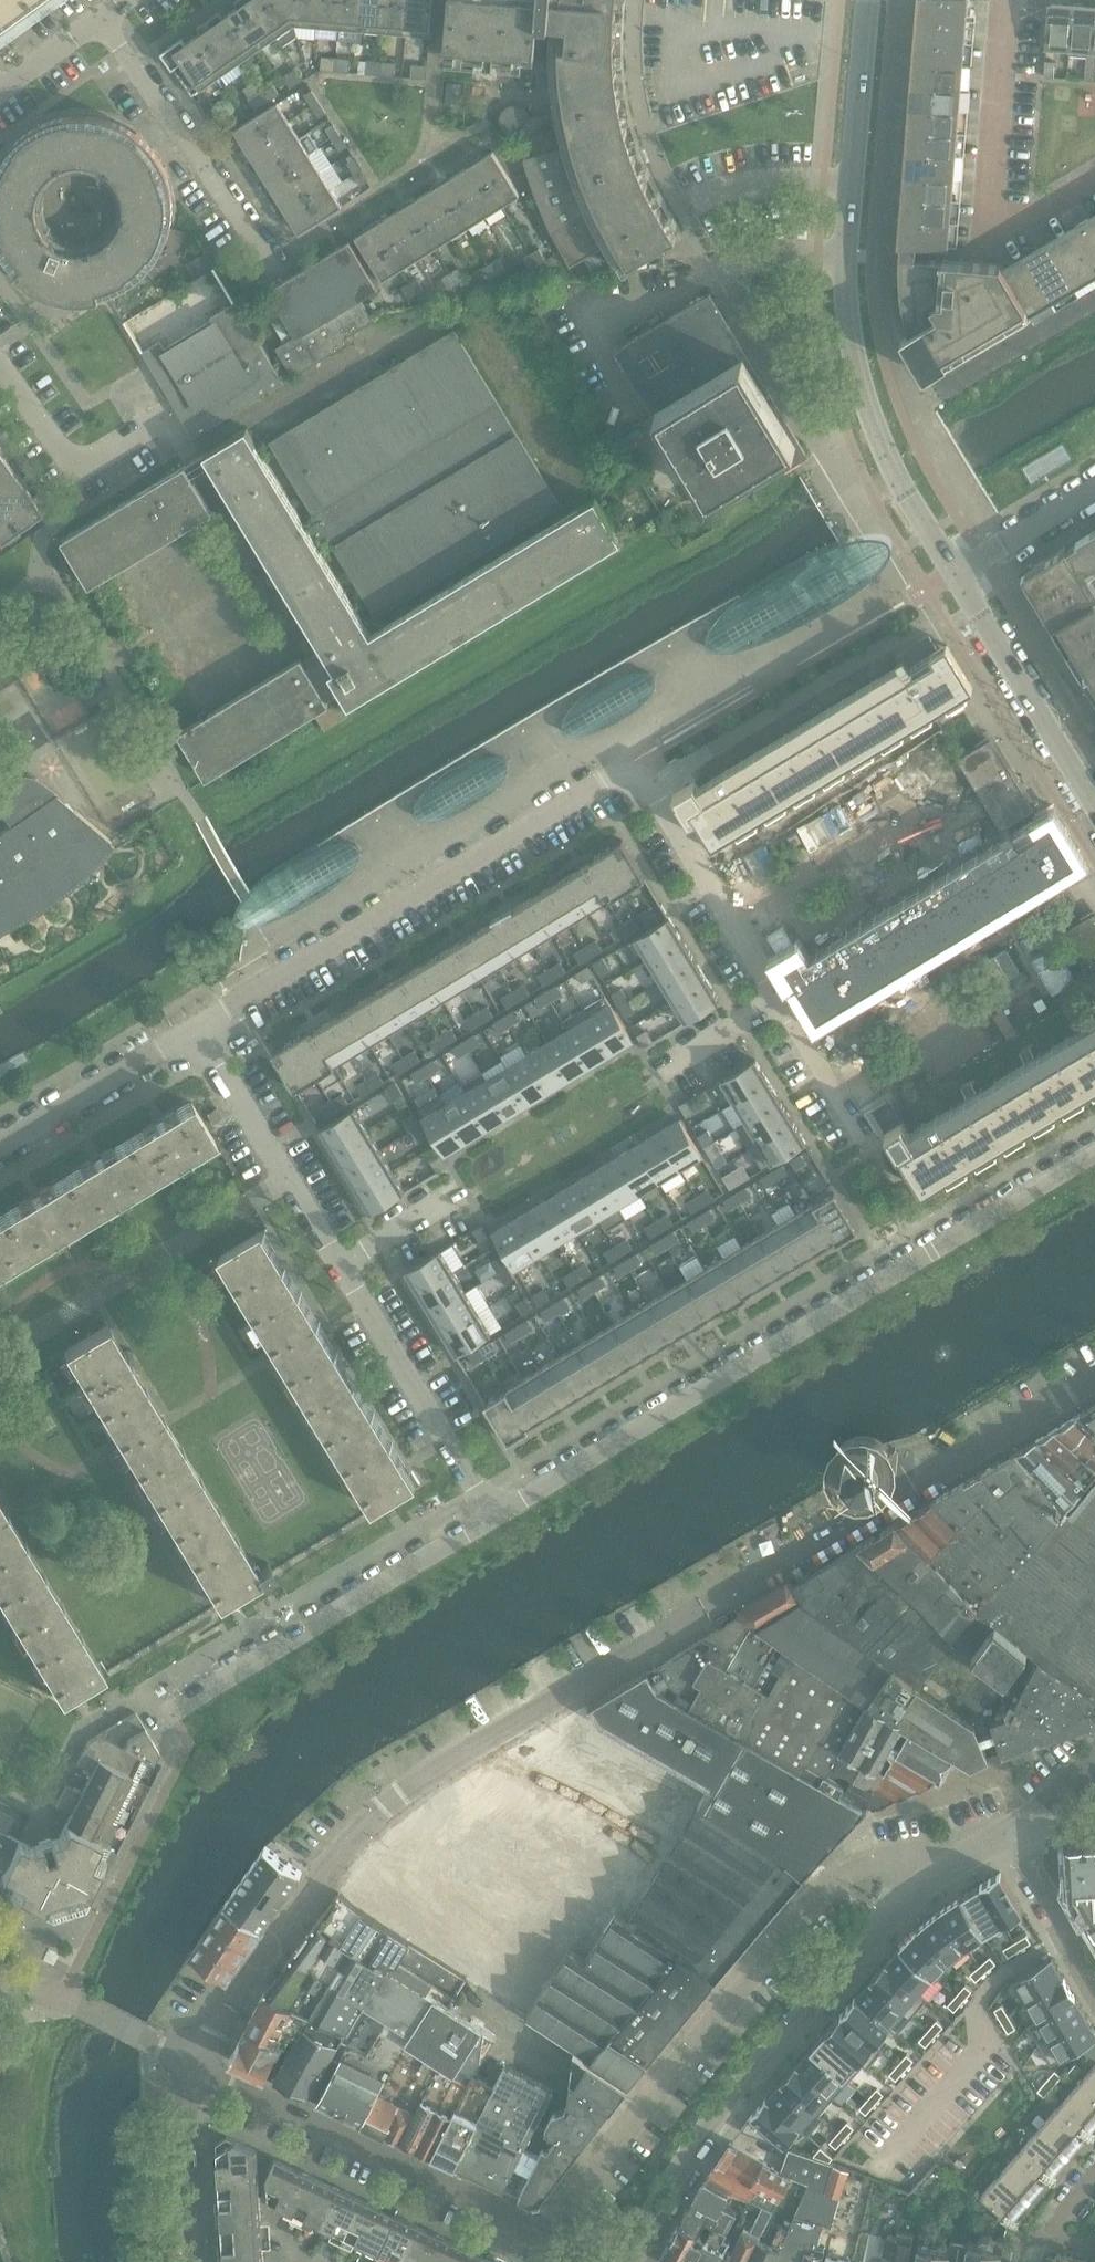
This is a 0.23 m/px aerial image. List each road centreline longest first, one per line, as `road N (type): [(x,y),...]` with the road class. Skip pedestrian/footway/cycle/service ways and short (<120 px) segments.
road 1 (residential): [(194,2065),(302,1909),(392,1803),(1094,1384)]
road 2 (residential): [(495,1511),(1094,1154)]
road 3 (residential): [(539,2235),(825,1889),(859,1867),(913,1858),(981,1861)]
road 4 (residential): [(495,1511),(196,1027)]
road 5 (residential): [(629,2261),(722,2113),(817,2004),(878,1935),(981,1861)]
road 6 (residential): [(196,1027),(618,772)]
road 7 (residential): [(867,1138),(647,780),(618,772)]
road 8 (unclassified): [(952,571),(897,478),(858,387),(843,257),(850,185)]
road 9 (unclassified): [(636,0),(633,47),(646,128),(685,214),(748,183),(850,185)]
road 10 (residential): [(165,1717),(495,1511)]
road 11 (residential): [(539,2235),(194,2065)]
road 12 (residential): [(1010,0),(995,206),(1004,224),(1027,224),(1094,184)]
road 13 (residential): [(278,275),(105,20)]
road 14 (unclassified): [(1094,806),(952,571)]
road 15 (residential): [(0,1146),(196,1027)]
road 16 (residential): [(155,422),(82,470),(0,361)]
road 17 (residential): [(197,2261),(188,2121),(194,2065)]
road 18 (unclassified): [(850,185),(869,0)]
road 19 (residential): [(952,571),(1094,489)]
road 20 (residential): [(1094,1981),(1026,1838)]
road 21 (unclassified): [(194,2065),(66,2001)]
road 22 (residential): [(0,94),(105,20)]

